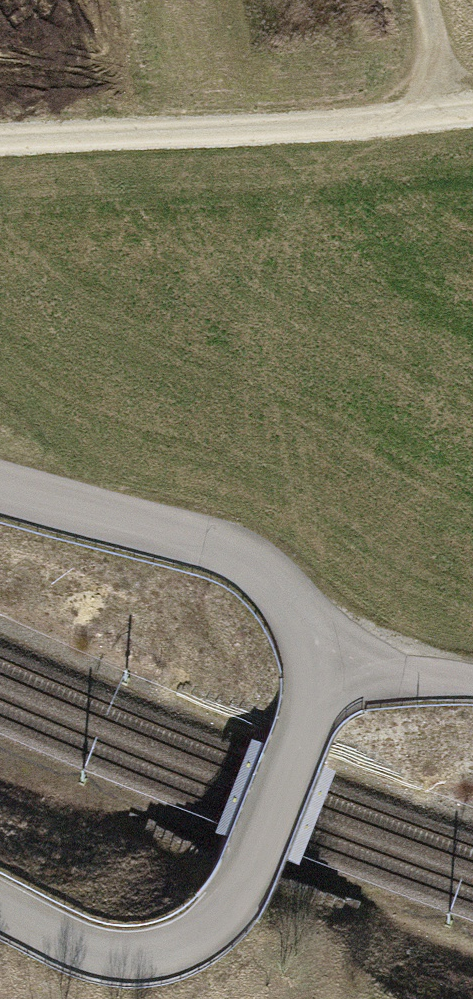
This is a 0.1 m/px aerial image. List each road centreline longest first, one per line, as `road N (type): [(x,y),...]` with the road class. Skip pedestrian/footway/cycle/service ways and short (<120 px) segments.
road 1 (track): [(472,682),(325,663),(299,610),(264,572),(201,544),(0,489)]
road 2 (track): [(325,663),(244,876),(219,918),(191,942),(150,958),(107,955),(0,906)]
road 3 (track): [(472,114),(0,140)]
road 4 (track): [(458,116),(424,0)]

